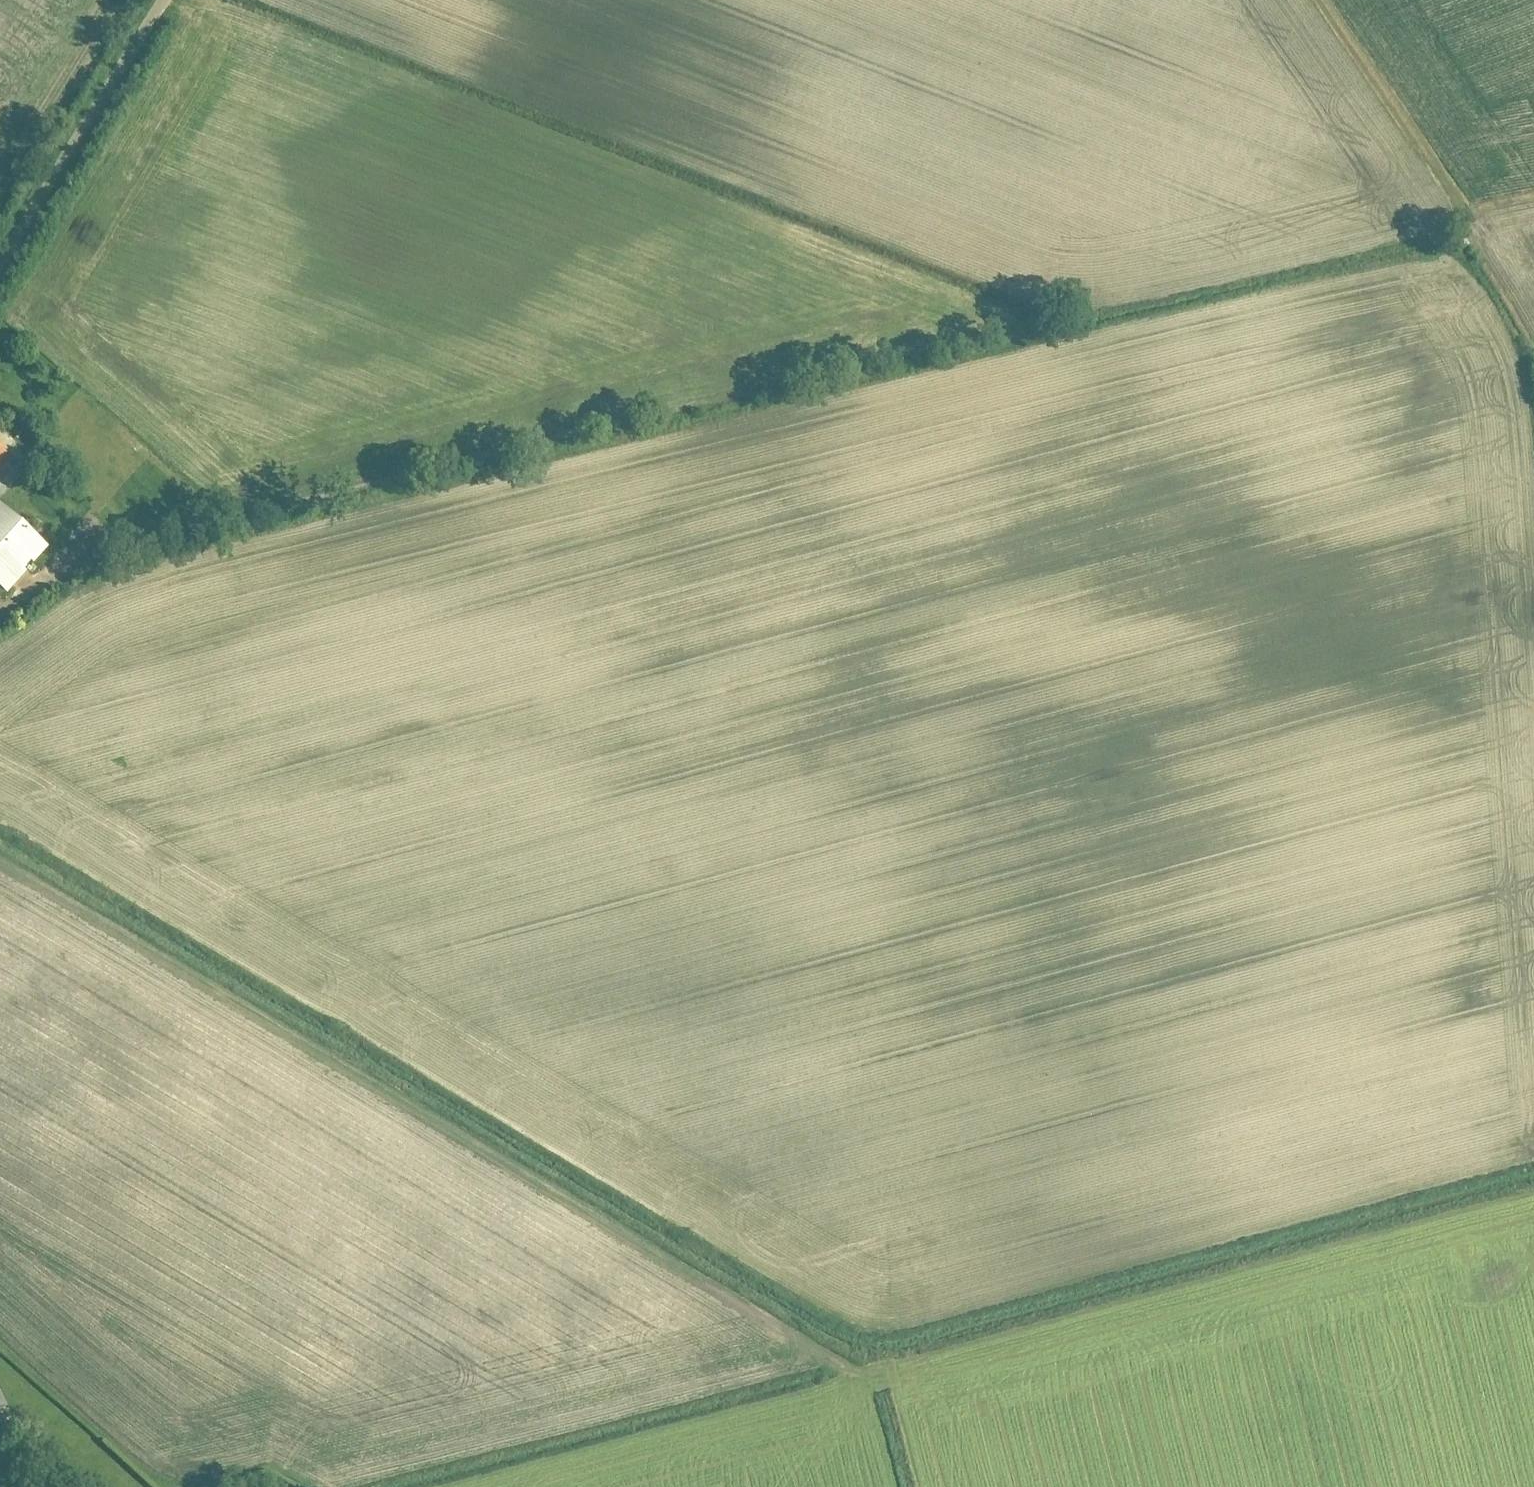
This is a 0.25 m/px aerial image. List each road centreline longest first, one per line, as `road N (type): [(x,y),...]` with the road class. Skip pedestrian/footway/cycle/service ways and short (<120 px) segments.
road 1 (residential): [(158,0),(0,256)]

